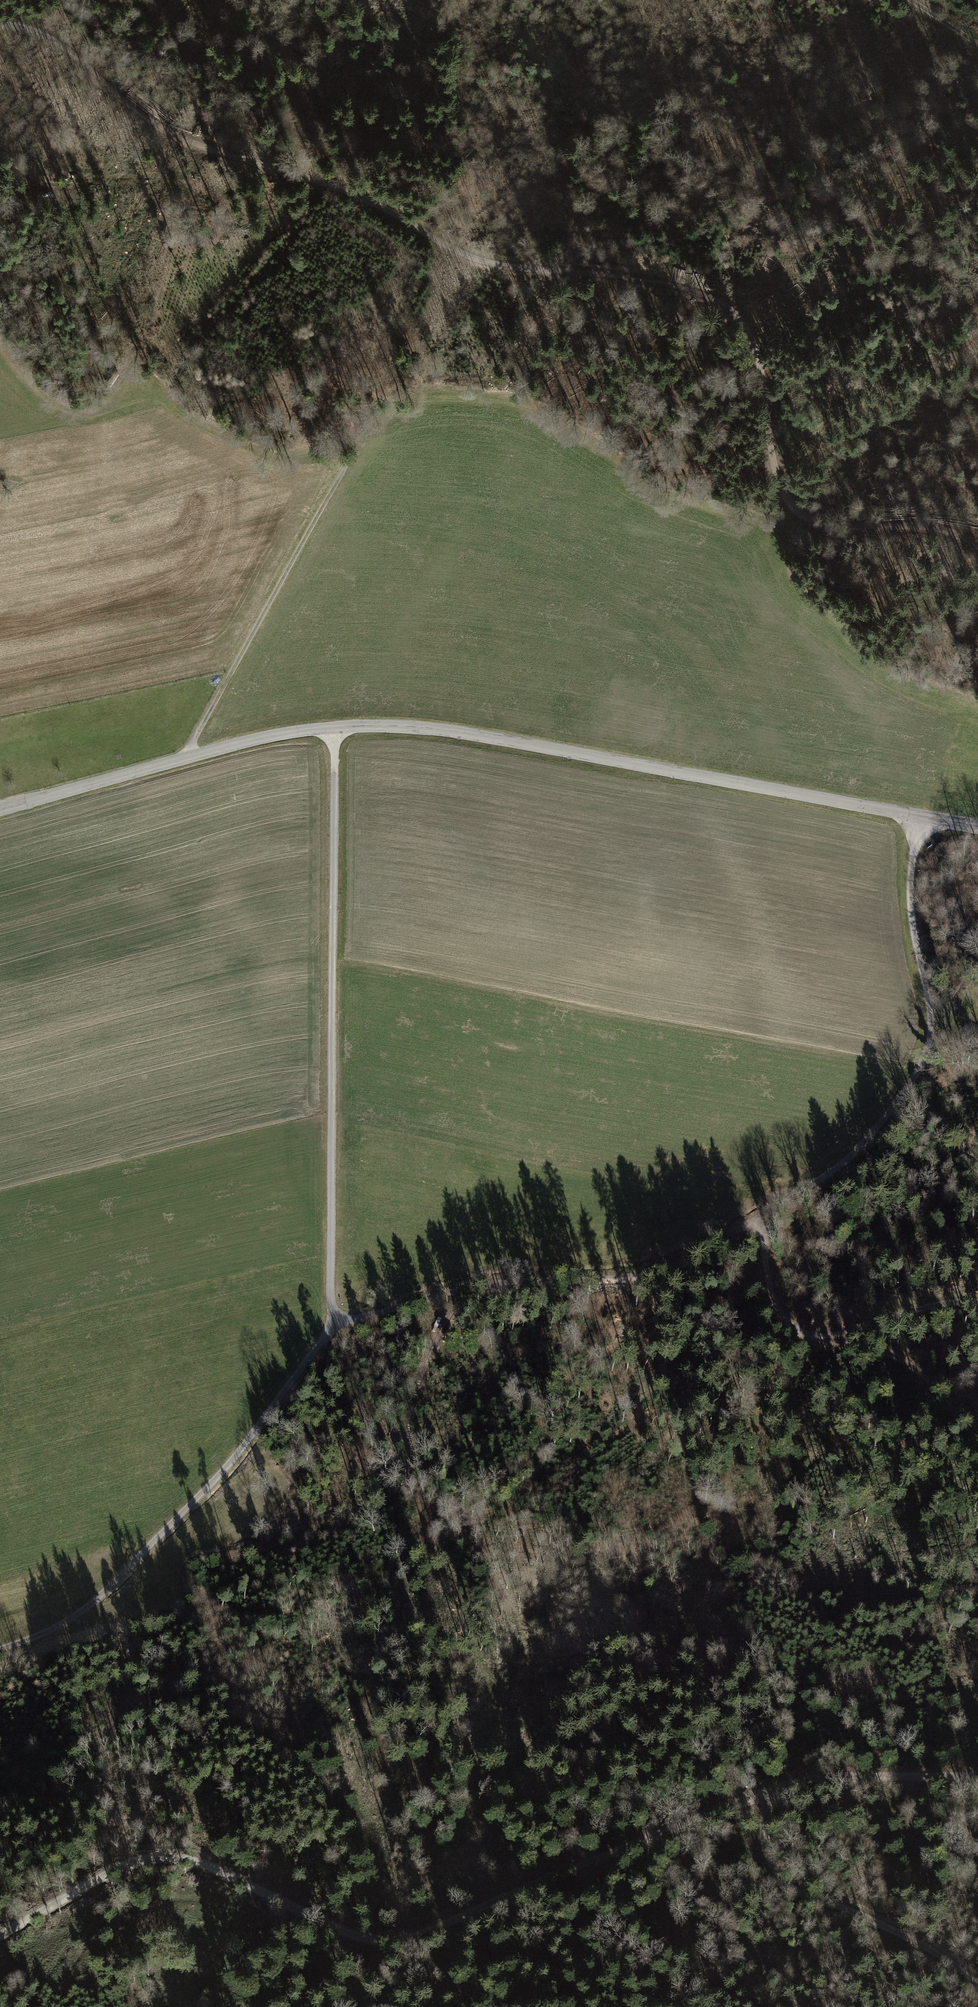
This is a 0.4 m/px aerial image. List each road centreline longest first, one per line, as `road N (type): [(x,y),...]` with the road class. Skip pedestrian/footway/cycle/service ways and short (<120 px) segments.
road 1 (track): [(977,545),(948,529),(833,533),(791,510),(772,470),(756,346),(727,306),(689,289),(493,266),(458,253),(354,194),(156,128),(58,41),(0,26)]
road 2 (tertiary): [(0,811),(279,736),(386,725),(977,829)]
road 3 (track): [(0,1651),(70,1621),(105,1594),(223,1475),(332,1331),(456,1297),(677,1271),(755,1224)]
road 4 (track): [(770,1791),(398,1939),(346,1931),(196,1862),(165,1859),(136,1862),(0,1936)]
road 5 (track): [(188,760),(355,449),(403,395),(458,387),(500,398),(641,456)]
road 6 (track): [(334,727),(332,1331)]
road 7 (track): [(755,1224),(834,1171),(882,1127),(929,1046),(911,888),(917,817)]
road 8 (track): [(977,1988),(921,1943),(780,1877),(765,1845),(770,1791)]
road 9 (track): [(677,1271),(652,1308),(646,1349),(687,1489),(680,1519),(662,1529)]
road 10 (track): [(770,1791),(827,1775),(977,1774)]
road 11 (track): [(823,1338),(886,1354),(977,1422)]
road 12 (track): [(823,1338),(885,1317),(977,1304)]
road 13 (track): [(755,1224),(778,1318),(797,1334),(823,1338)]

